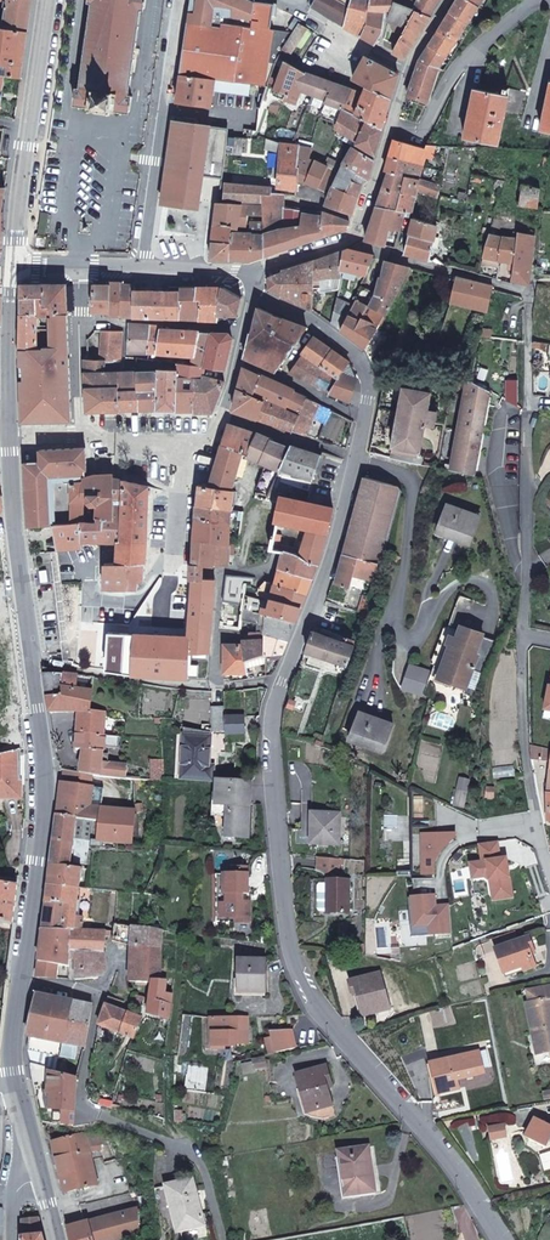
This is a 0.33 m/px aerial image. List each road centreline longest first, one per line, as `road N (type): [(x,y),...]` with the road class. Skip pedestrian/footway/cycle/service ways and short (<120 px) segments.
road 1 (residential): [(284,681),(269,721),(272,788),(288,933),(306,992),(430,1136),(499,1239)]
road 2 (residential): [(524,633),(529,295),(350,240)]
road 3 (secondary): [(14,1087),(8,1048),(45,772),(36,659)]
road 4 (residential): [(493,588),(473,582),(450,589),(417,640),(405,637),(399,623),(414,480),(357,456)]
road 5 (residential): [(144,267),(180,0)]
road 6 (secondary): [(13,258),(46,0)]
road 7 (residential): [(549,872),(534,815),(524,633)]
road 8 (residential): [(357,456),(284,681)]
road 9 (secondary): [(36,659),(8,436)]
road 10 (residential): [(391,128),(420,137),(452,74),(537,0)]
road 11 (residential): [(247,290),(320,327),(355,356),(369,383),(367,419)]
road 12 (residential): [(276,553),(272,573),(221,570),(217,684)]
road 13 (residential): [(217,684),(36,659)]
road 14 (residential): [(78,436),(78,267)]
road 15 (residential): [(172,618),(185,454)]
road 16 (secondary): [(6,424),(12,266)]
road 17 (residential): [(232,358),(367,419)]
road 18 (residential): [(219,414),(357,456)]
road 19 (residential): [(405,76),(286,0)]

